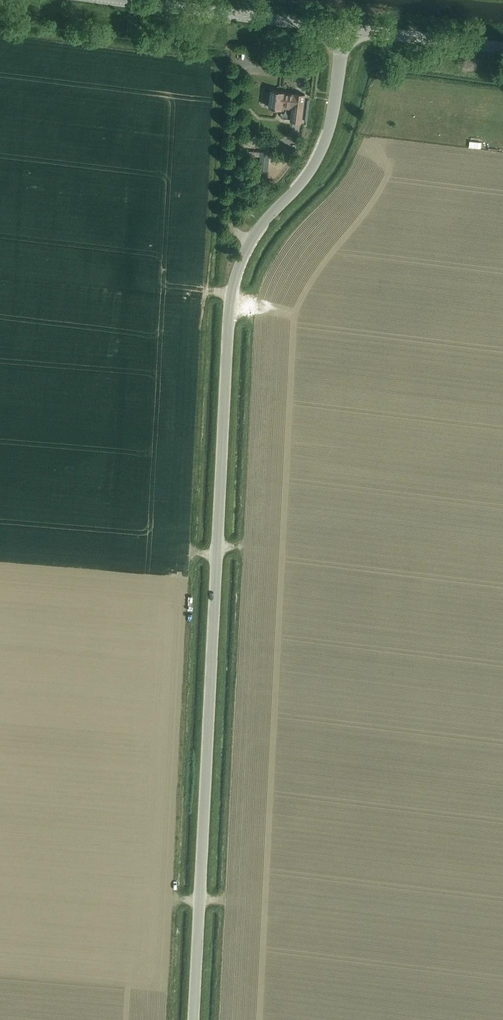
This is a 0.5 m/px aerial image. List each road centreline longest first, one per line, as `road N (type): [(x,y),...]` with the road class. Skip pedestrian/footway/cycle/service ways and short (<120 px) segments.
road 1 (unclassified): [(194,1019),(231,298),(253,239),(325,142),(344,28)]
road 2 (track): [(170,1019),(208,273)]
road 3 (track): [(231,302),(253,306),(217,1019)]
road 4 (secondary): [(344,28),(119,0)]
road 5 (secondary): [(502,48),(344,28)]

